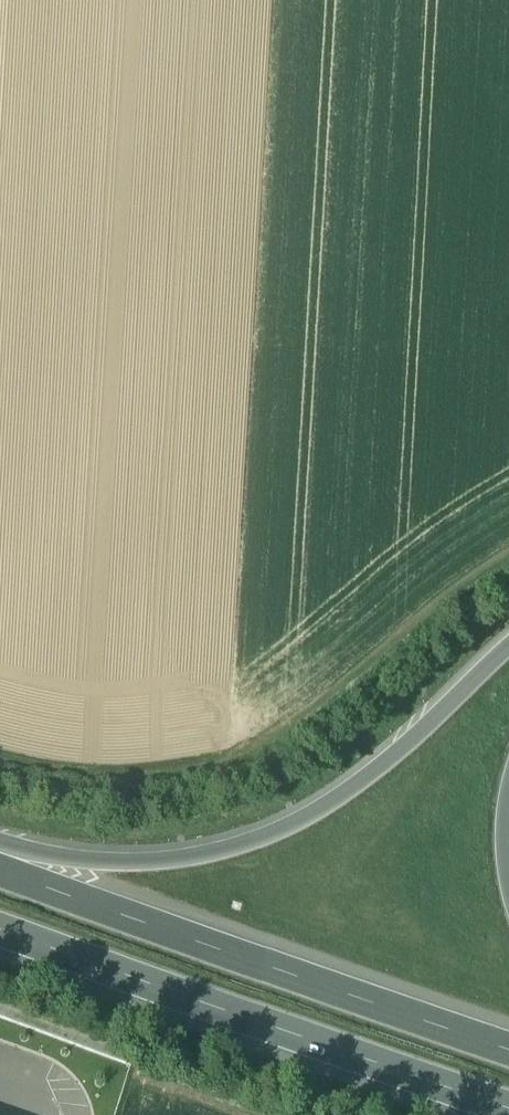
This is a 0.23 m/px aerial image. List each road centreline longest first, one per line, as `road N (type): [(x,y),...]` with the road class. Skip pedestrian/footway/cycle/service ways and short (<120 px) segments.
road 1 (track): [(508,559),(241,760),(134,787),(0,768)]
road 2 (motorway): [(508,654),(357,790),(302,824),(228,853),(79,866),(0,845)]
road 3 (motorway): [(0,921),(508,1105)]
road 4 (motorway): [(508,1044),(0,863)]

